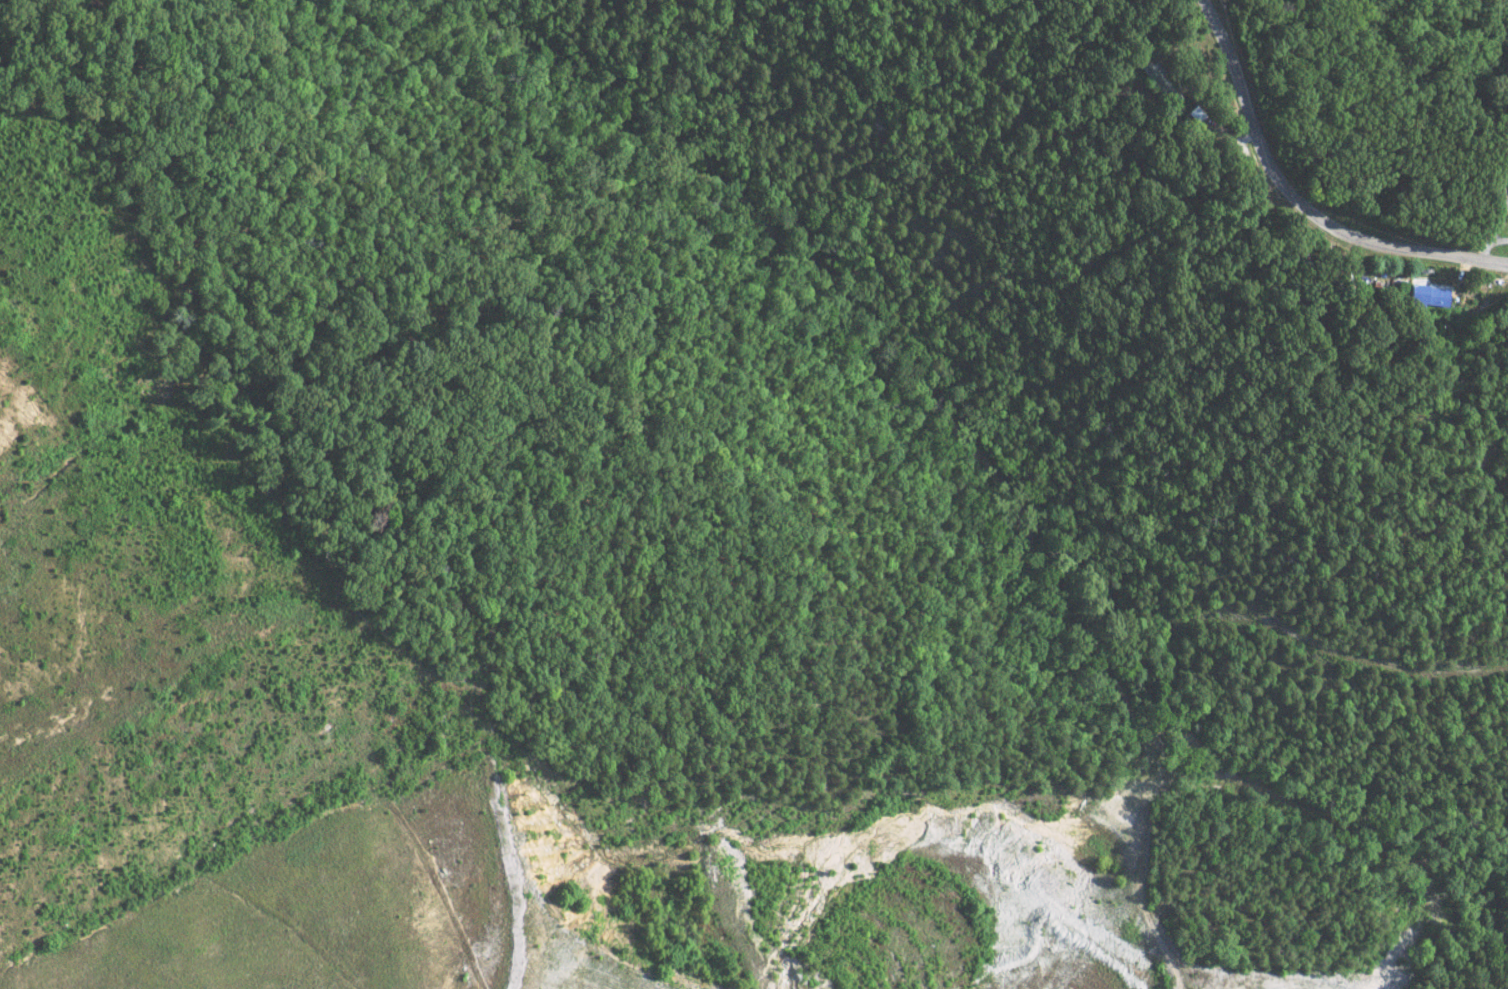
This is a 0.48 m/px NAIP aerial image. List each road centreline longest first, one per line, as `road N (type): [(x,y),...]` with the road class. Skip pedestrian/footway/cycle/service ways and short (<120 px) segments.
road 1 (residential): [(1507,261),(1394,244),(1309,208),(1279,173),(1205,0)]

